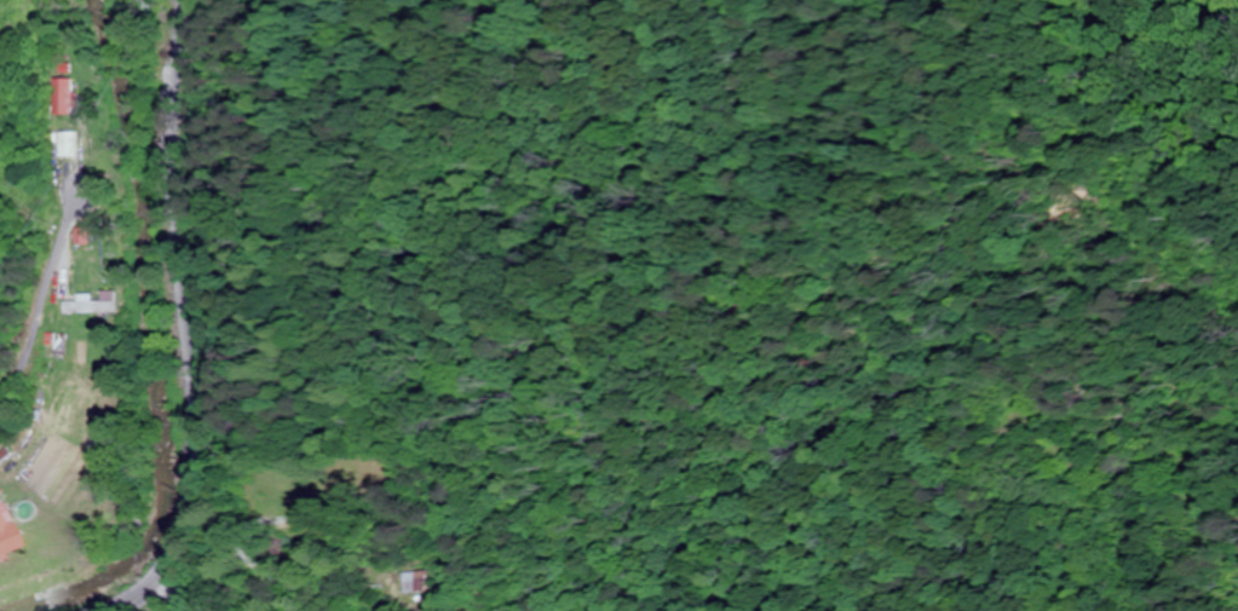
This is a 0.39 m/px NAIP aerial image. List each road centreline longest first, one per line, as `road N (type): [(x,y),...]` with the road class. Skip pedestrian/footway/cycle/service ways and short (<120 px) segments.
road 1 (secondary): [(185,0),(178,179),(198,453),(190,513),(168,563),(108,610)]

